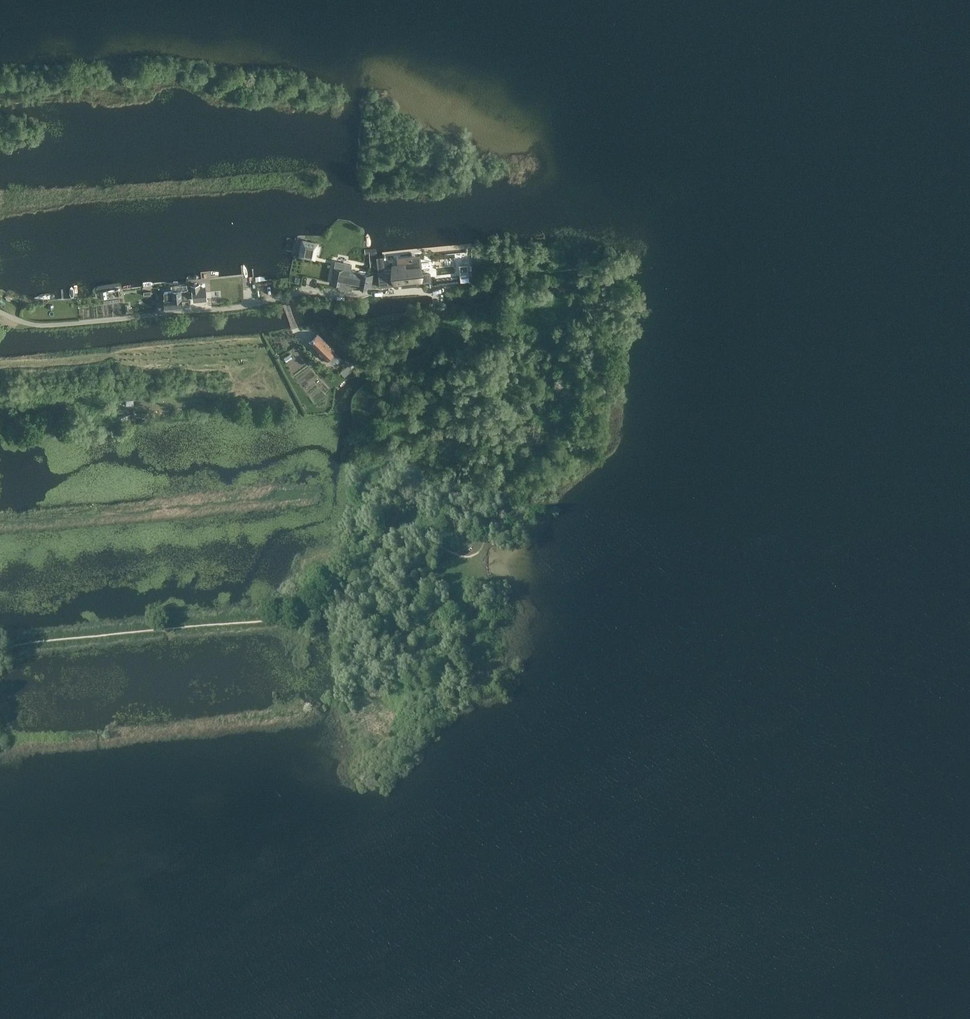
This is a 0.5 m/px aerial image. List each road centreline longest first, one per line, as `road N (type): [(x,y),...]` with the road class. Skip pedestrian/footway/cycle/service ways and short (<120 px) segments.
road 1 (unclassified): [(0,309),(43,325),(246,308),(282,294),(429,288)]

